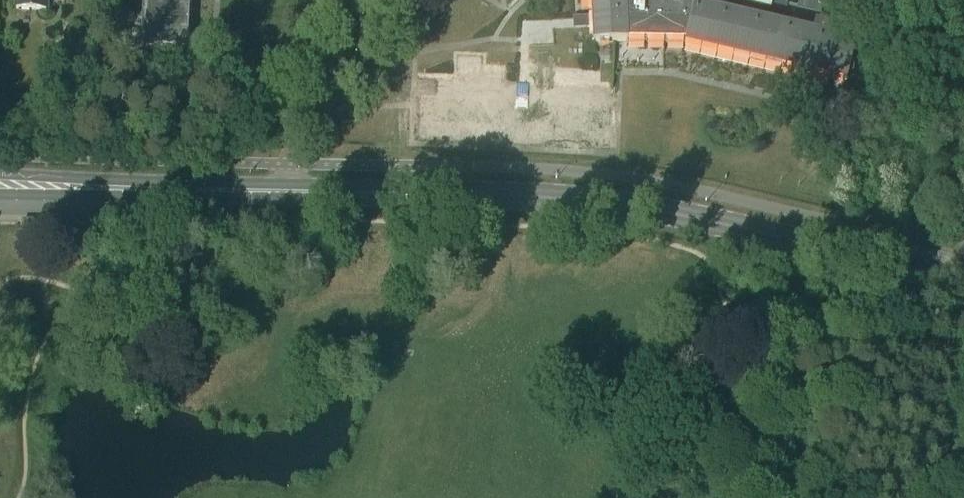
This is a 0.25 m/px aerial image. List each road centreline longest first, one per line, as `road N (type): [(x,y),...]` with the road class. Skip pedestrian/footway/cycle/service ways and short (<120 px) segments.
road 1 (primary): [(963,283),(594,201),(0,186)]

